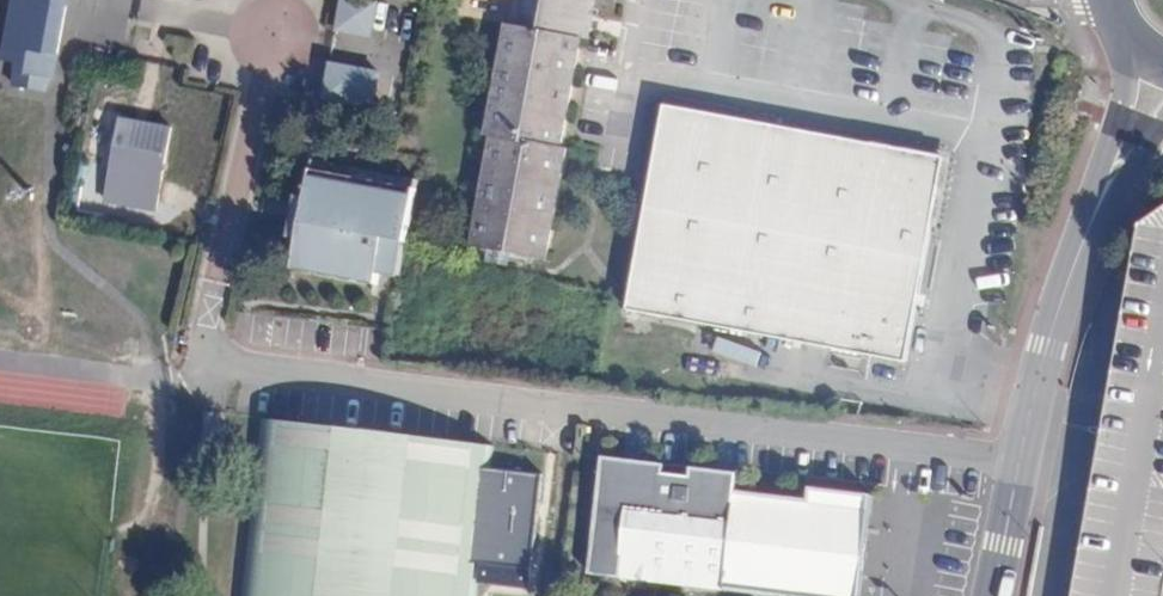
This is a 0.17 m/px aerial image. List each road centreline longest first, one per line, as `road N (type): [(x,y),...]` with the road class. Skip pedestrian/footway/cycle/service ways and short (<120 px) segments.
road 1 (unclassified): [(1020,459),(200,366)]
road 2 (tertiary): [(1082,243),(1020,459)]
road 3 (tertiary): [(1127,33),(1131,79),(1082,243)]
road 4 (tertiary): [(1082,243),(1162,126)]
road 5 (tertiary): [(1020,459),(993,595)]

